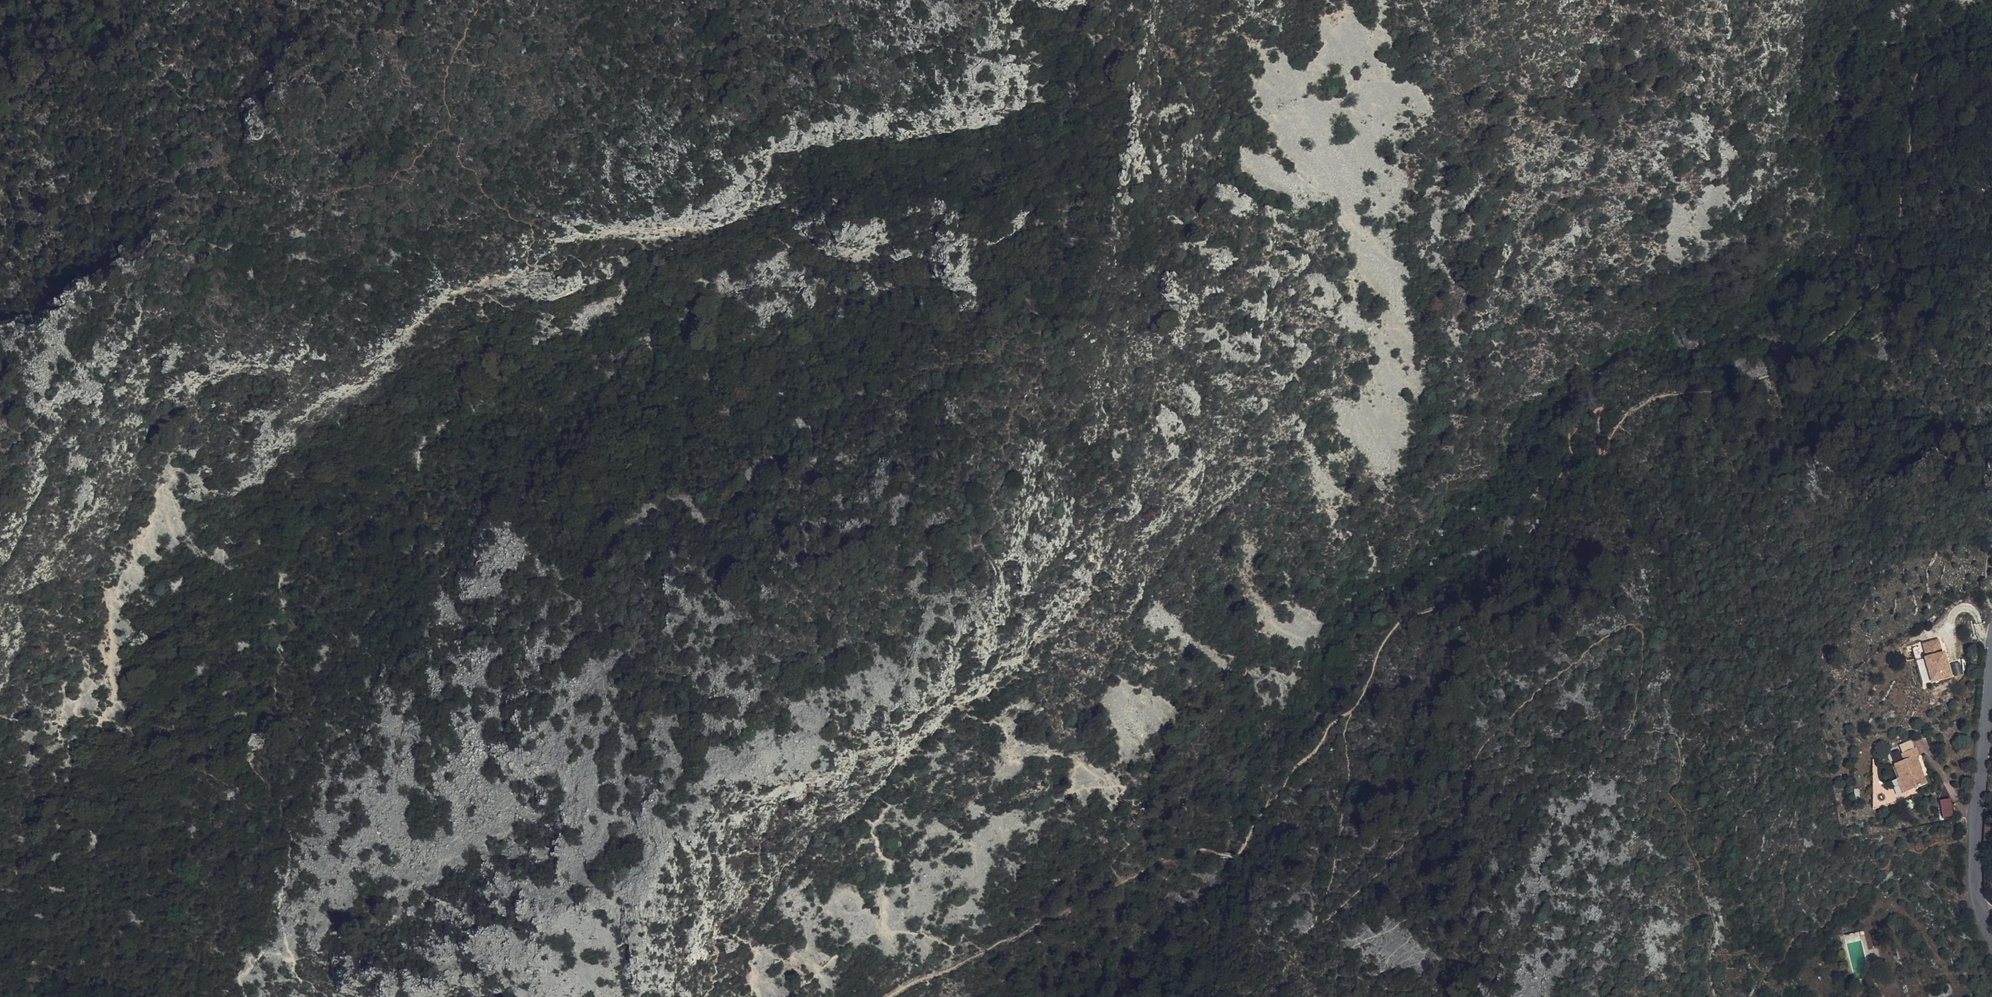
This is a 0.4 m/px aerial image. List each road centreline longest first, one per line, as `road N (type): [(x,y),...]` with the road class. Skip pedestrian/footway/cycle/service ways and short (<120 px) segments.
road 1 (residential): [(1991,659),(1974,840),(1975,892),(1991,941)]

